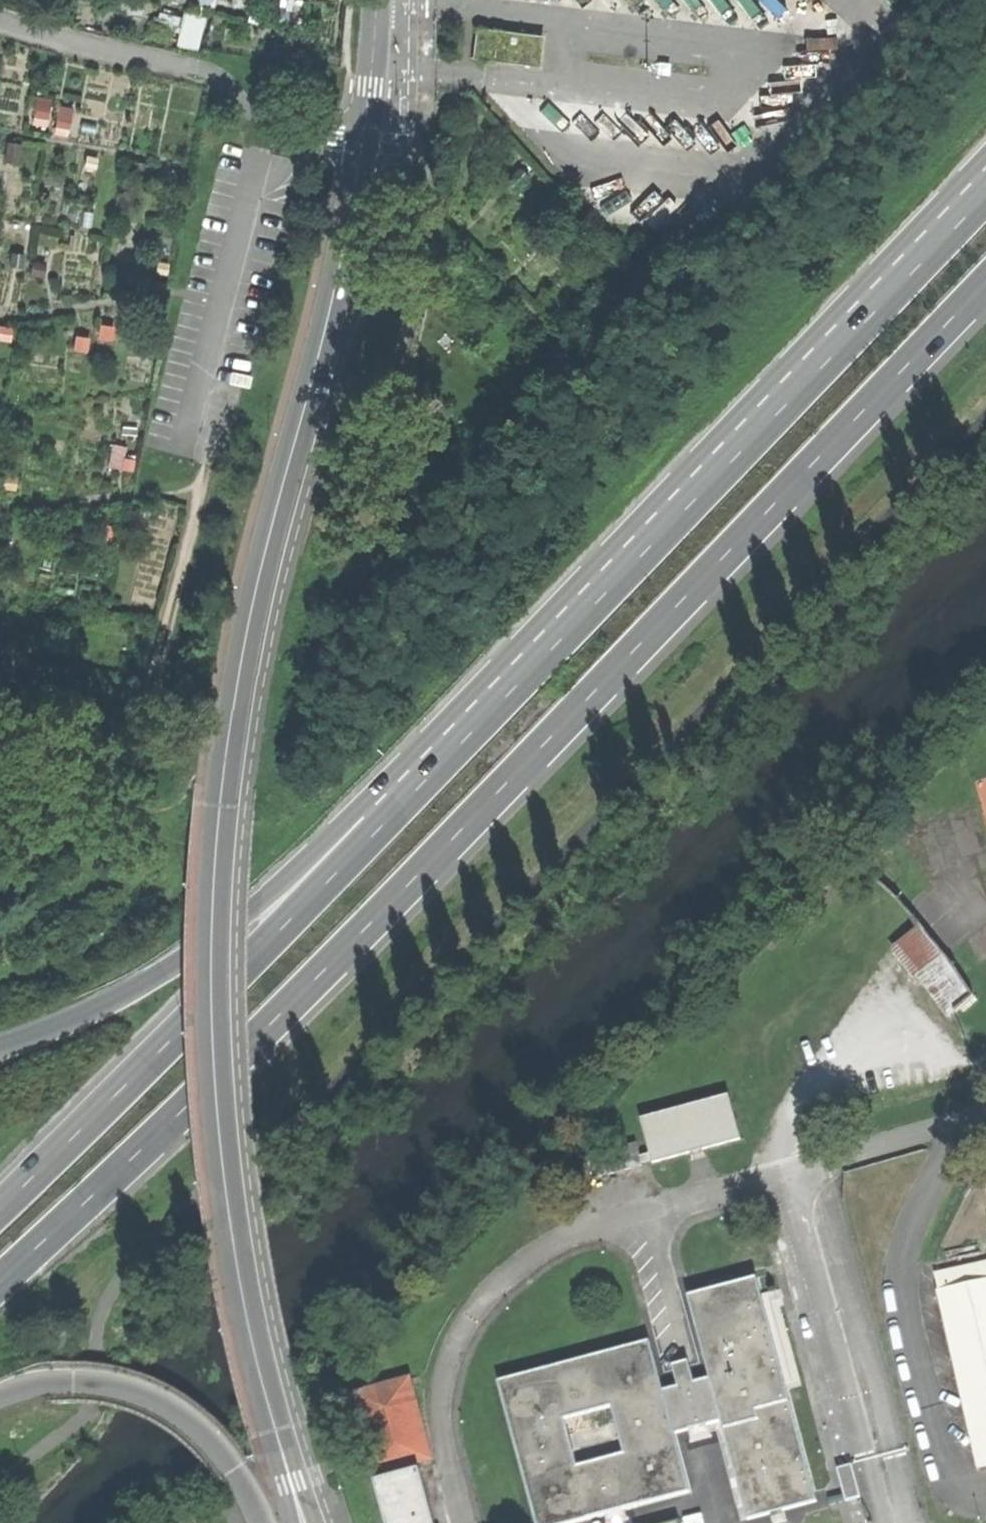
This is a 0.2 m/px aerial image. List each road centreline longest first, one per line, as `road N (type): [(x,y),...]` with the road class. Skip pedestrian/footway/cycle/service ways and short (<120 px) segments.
road 1 (unclassified): [(275,1431),(224,1187),(204,953),(215,805),(247,621),(374,86),(376,0)]
road 2 (primary): [(0,1282),(307,990),(985,283)]
road 3 (primary): [(636,555),(259,952),(0,1208)]
road 4 (trunk): [(636,555),(253,907),(157,974),(59,1028),(0,1046)]
road 5 (primary): [(985,186),(636,555)]
road 6 (trunk): [(0,1397),(44,1382),(100,1386),(169,1407),(214,1445),(262,1522)]

